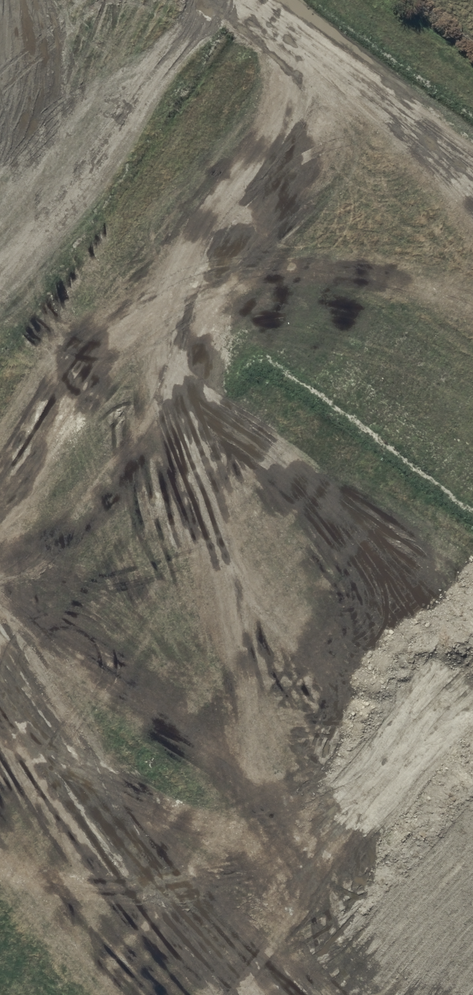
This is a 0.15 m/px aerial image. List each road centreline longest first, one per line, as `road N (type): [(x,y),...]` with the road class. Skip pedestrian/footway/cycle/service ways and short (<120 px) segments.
road 1 (residential): [(255,239),(0,579)]
road 2 (residential): [(0,772),(294,994)]
road 3 (residential): [(255,239),(0,51)]
road 4 (residential): [(472,399),(255,239)]

